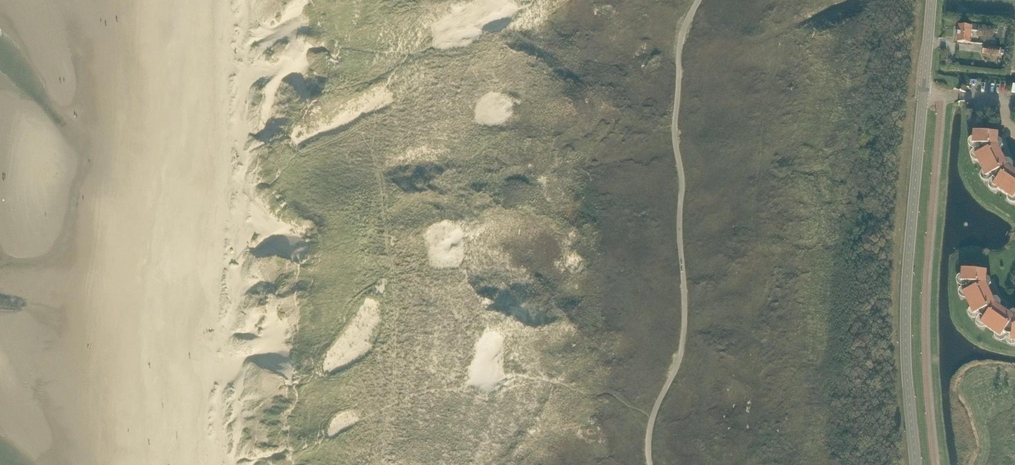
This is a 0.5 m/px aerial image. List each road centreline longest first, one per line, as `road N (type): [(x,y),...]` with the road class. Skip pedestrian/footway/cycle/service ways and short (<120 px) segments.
road 1 (tertiary): [(916,464),(907,303),(923,95)]

